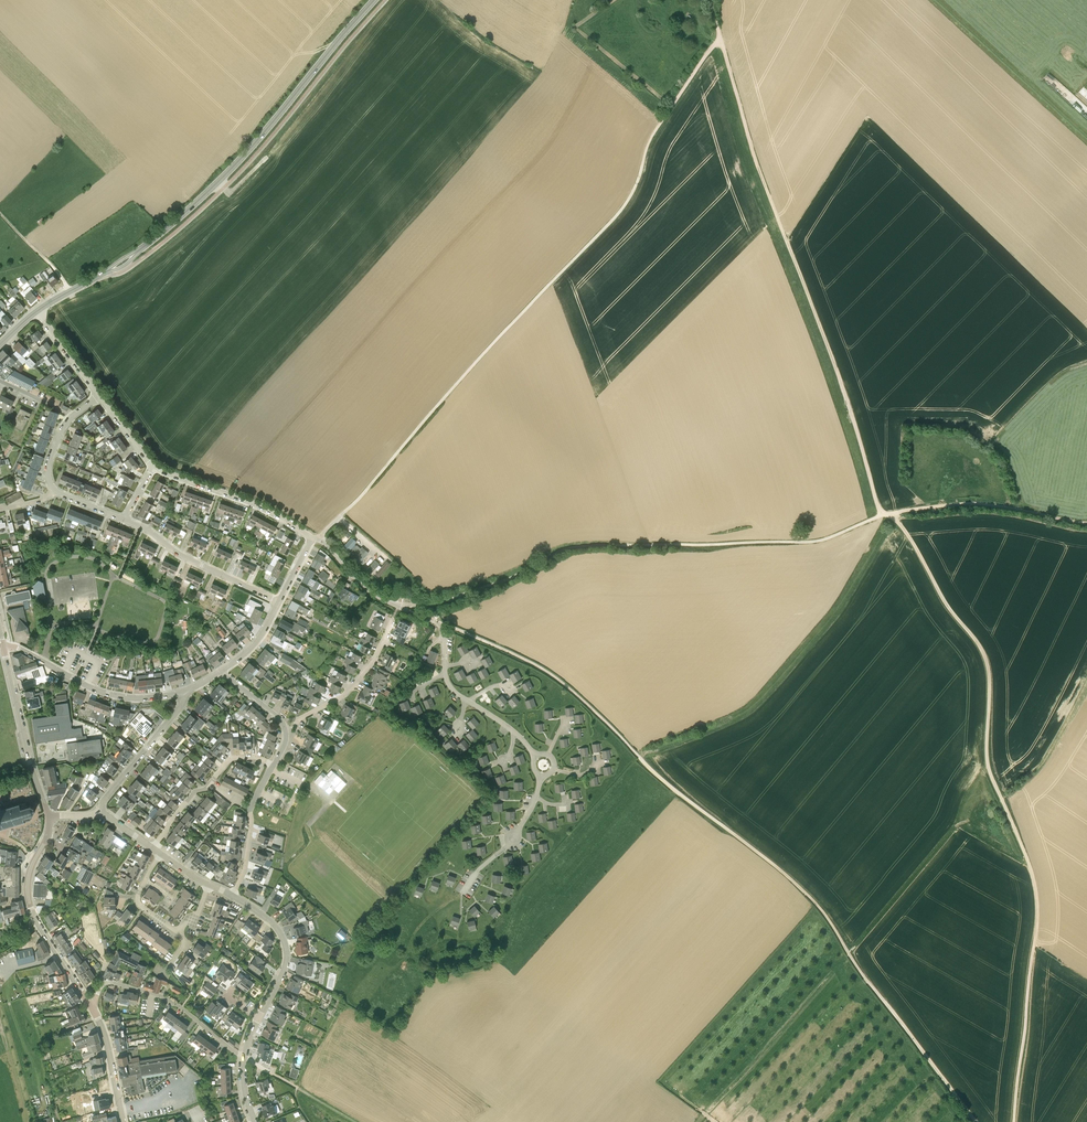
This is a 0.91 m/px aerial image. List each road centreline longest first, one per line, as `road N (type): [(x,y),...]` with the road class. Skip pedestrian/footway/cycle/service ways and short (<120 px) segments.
road 1 (track): [(976,1121),(797,886),(659,776),(560,681),(448,626)]
road 2 (track): [(1013,1121),(1035,889),(988,766),(985,655),(892,513)]
road 3 (track): [(338,518),(624,206),(651,138),(719,31)]
road 4 (track): [(713,0),(754,152),(844,391),(881,515)]
road 5 (track): [(398,607),(441,602),(575,547),(814,541),(881,515)]
road 6 (tertiary): [(133,255),(240,161),(374,0)]
road 7 (tertiary): [(92,1005),(29,900),(49,816)]
road 8 (track): [(892,513),(986,506),(1086,523)]
road 9 (residential): [(3,648),(108,693),(184,691)]
road 10 (residential): [(92,1005),(102,983),(152,995),(245,1057)]
road 11 (residential): [(279,602),(179,554),(126,518)]
road 12 (tertiary): [(49,816),(3,648)]
road 13 (residential): [(312,537),(251,502),(154,466)]
road 14 (residential): [(285,726),(345,694),(392,619)]
road 15 (residential): [(94,814),(182,705),(184,691)]
road 16 (residential): [(259,1017),(286,950),(276,925),(232,895)]
road 17 (tertiary): [(123,1121),(92,1005)]

